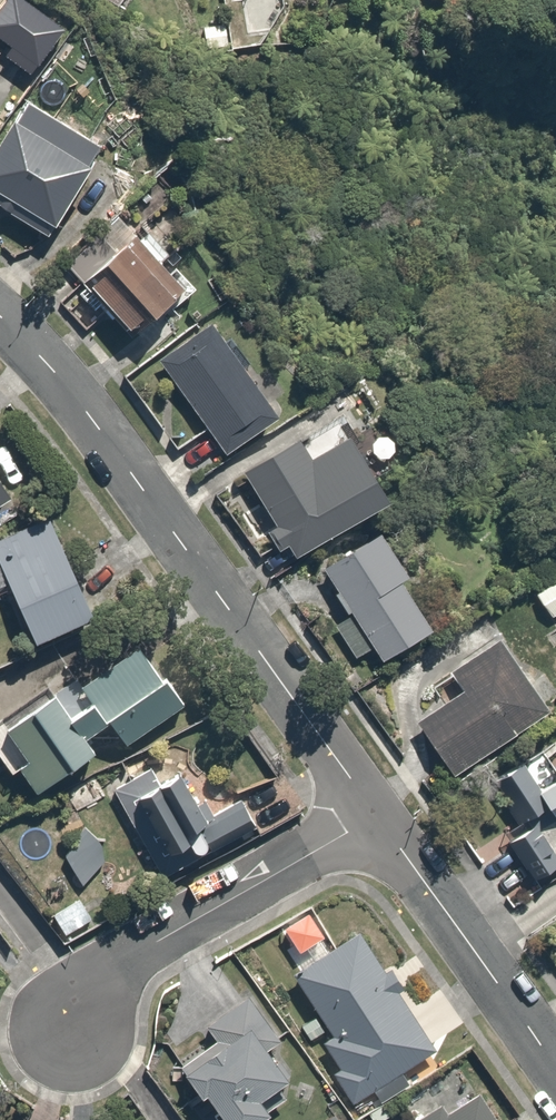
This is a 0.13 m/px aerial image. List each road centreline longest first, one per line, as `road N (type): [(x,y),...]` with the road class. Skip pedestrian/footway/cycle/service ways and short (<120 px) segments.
road 1 (residential): [(0,329),(58,381),(377,816)]
road 2 (residential): [(377,816),(33,1032)]
road 3 (residential): [(377,816),(555,1066)]

